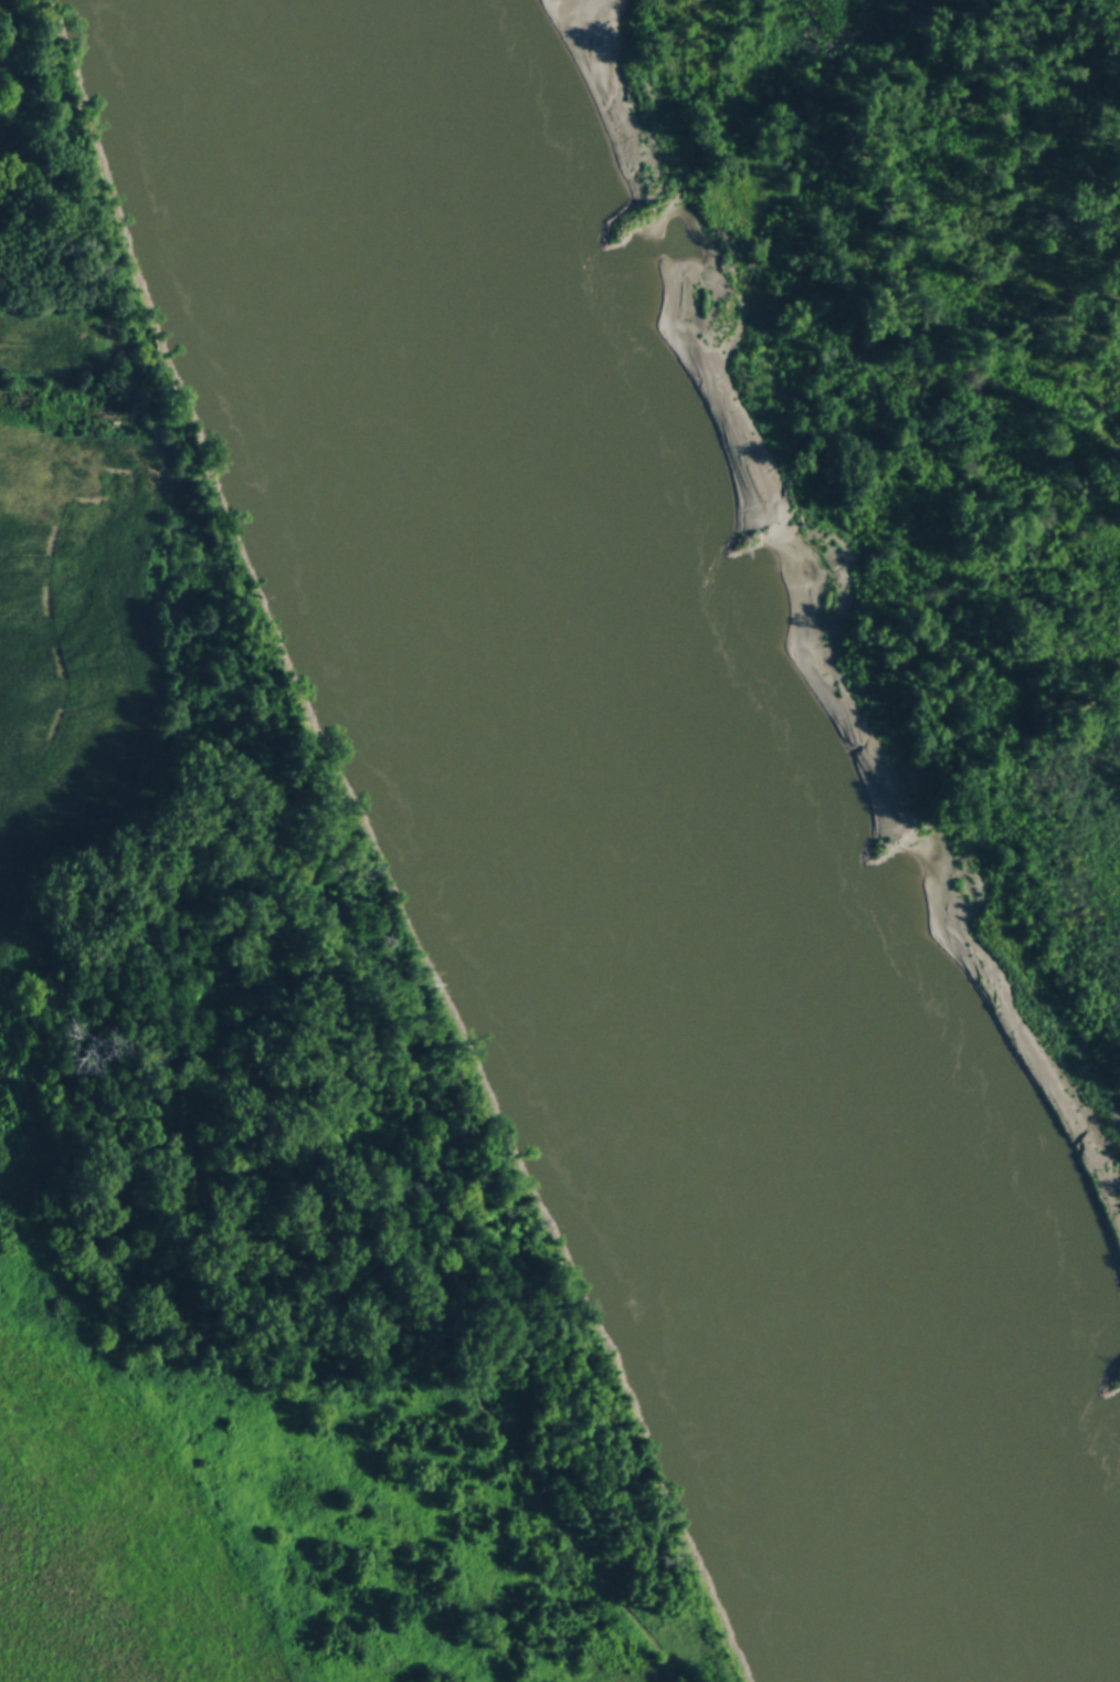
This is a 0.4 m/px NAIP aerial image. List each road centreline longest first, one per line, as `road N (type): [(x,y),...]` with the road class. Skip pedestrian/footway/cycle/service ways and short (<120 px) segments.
road 1 (track): [(289,1681),(201,1499),(148,1422),(61,1352)]

